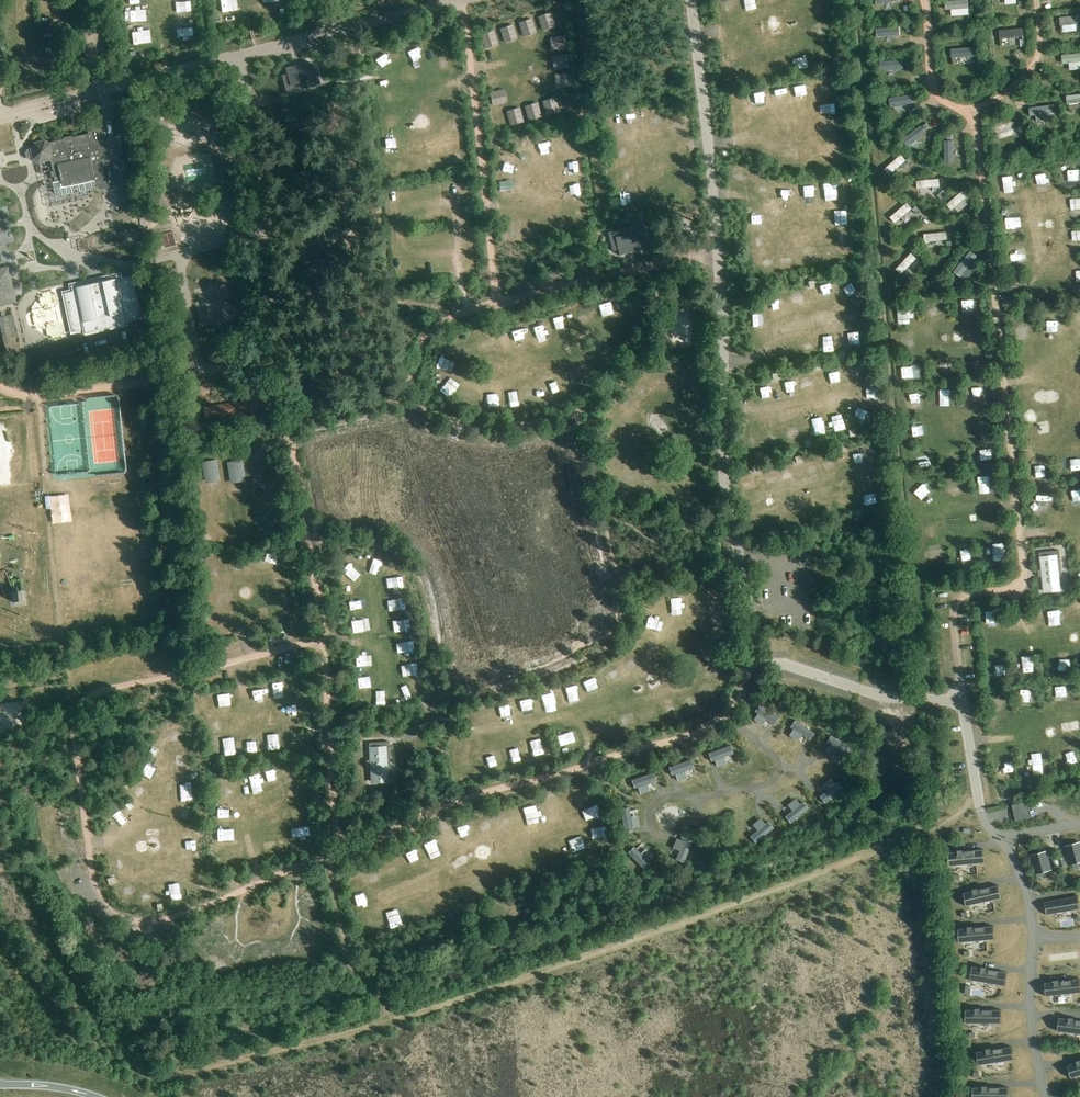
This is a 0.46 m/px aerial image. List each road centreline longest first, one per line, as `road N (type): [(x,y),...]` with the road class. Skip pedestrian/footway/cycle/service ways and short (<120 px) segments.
road 1 (track): [(231,1066),(625,942),(939,827),(959,816),(976,789)]
road 2 (track): [(238,56),(275,359),(317,593),(337,833),(348,845)]
road 3 (track): [(962,700),(953,610),(965,595),(1021,582),(1022,561),(973,109),(953,106),(934,89),(923,0)]
road 4 (track): [(348,845),(192,912),(151,920),(109,908),(80,844),(84,793),(76,720),(85,699),(321,637)]
road 5 (track): [(586,403),(626,611),(620,637),(601,650),(519,684),(458,697),(438,691),(429,610),(411,567),(383,548),(307,537)]
road 6 (track): [(289,421),(396,394),(491,426),(574,409),(633,359),(656,294),(652,266),(718,256)]
road 7 (track): [(348,845),(367,844),(443,807),(702,730),(731,708),(749,658)]
road 8 (track): [(461,1),(500,304)]
road 9 (track): [(652,266),(448,319),(420,344),(396,394)]
road 10 (track): [(275,359),(37,397),(0,385)]
road 11 (track): [(325,854),(346,950),(386,1008)]
road 12 (track): [(973,109),(1016,84),(1037,56),(1036,0)]

